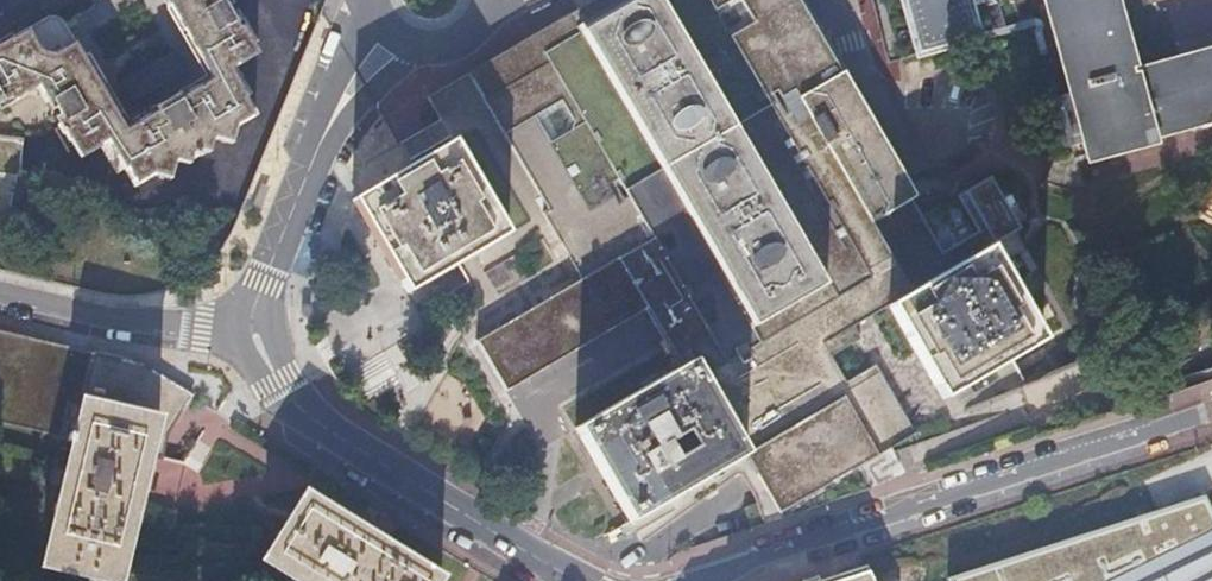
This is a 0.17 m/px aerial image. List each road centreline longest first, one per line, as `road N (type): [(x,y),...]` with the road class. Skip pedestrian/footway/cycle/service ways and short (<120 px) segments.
road 1 (residential): [(715,580),(1211,412)]
road 2 (residential): [(575,580),(426,495),(277,389),(254,332)]
road 3 (residential): [(394,35),(335,116),(264,281),(254,332)]
road 4 (residential): [(254,332),(199,334),(0,290)]
road 5 (unclassified): [(838,0),(861,76),(918,158),(951,171)]
road 6 (residential): [(394,35),(412,45),(453,45),(485,19),(491,0)]

